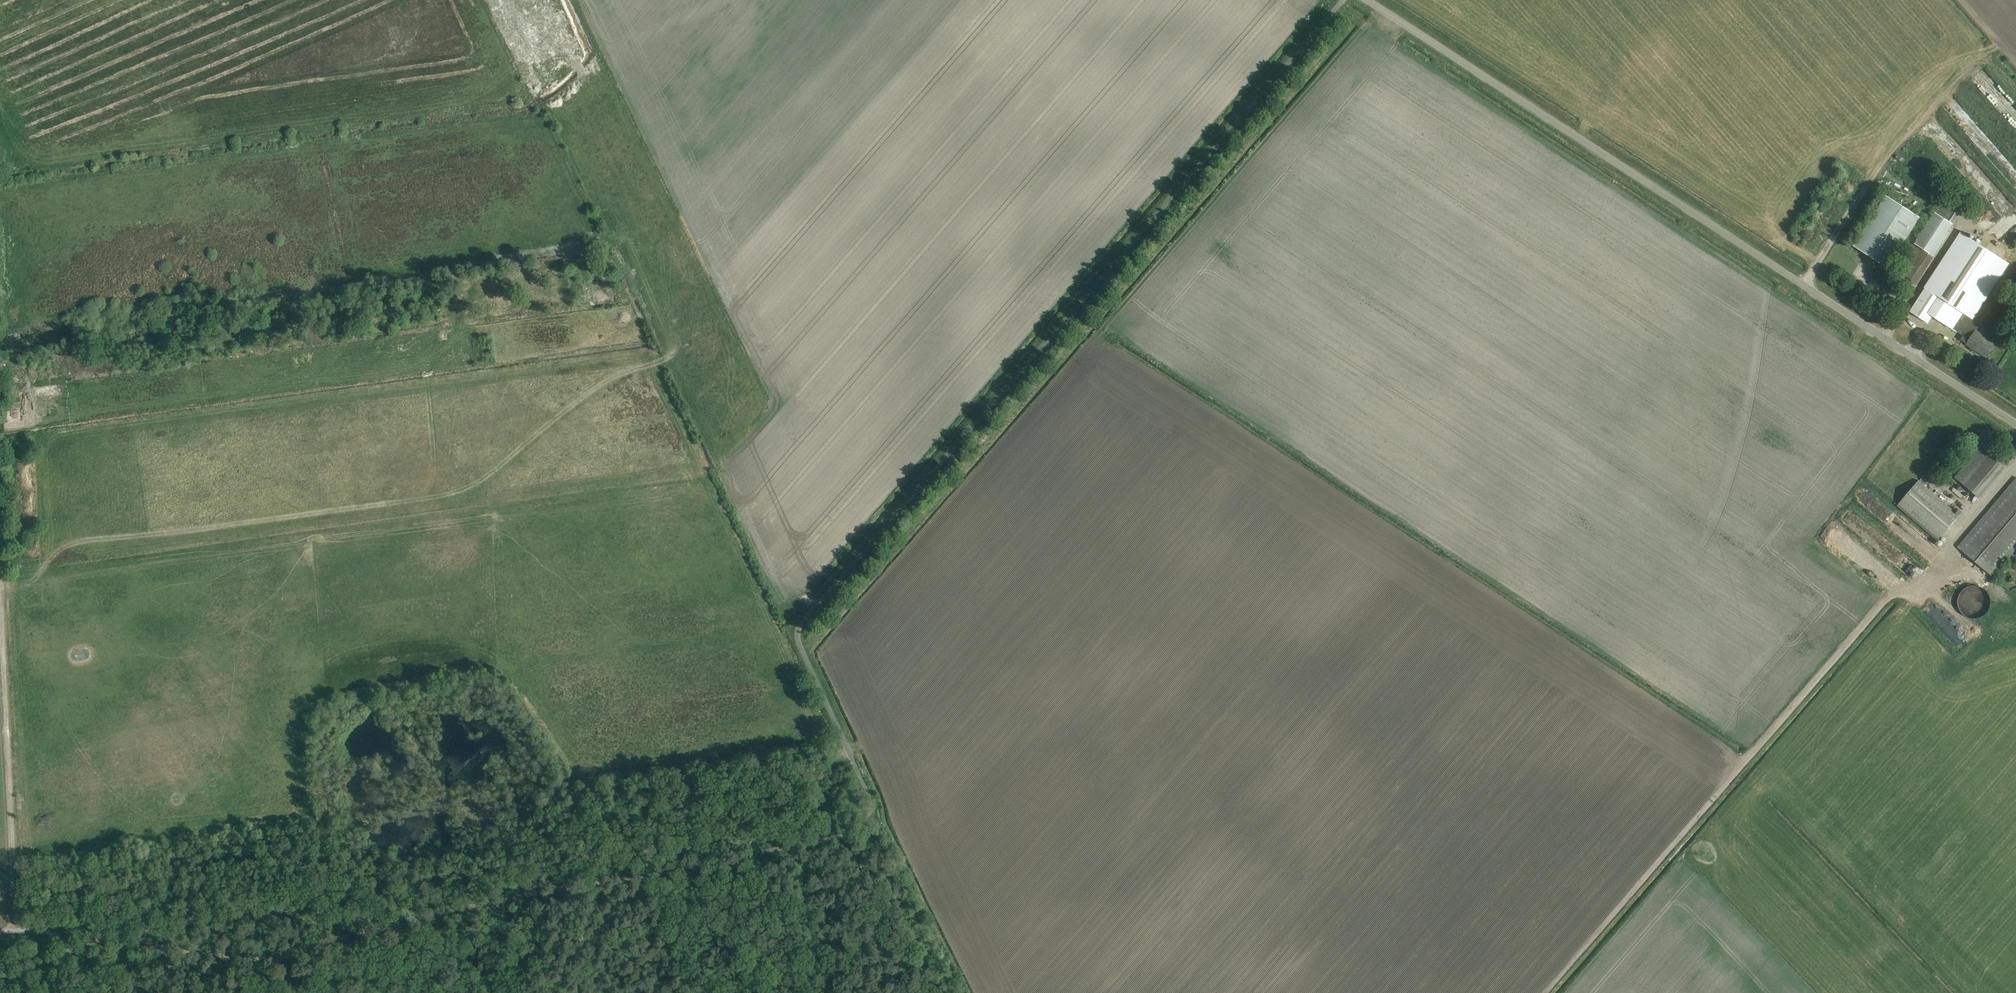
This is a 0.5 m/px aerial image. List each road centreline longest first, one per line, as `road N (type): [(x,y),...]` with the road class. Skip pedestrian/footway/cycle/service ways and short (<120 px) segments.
road 1 (unclassified): [(2015,423),(1368,0)]
road 2 (track): [(0,586),(17,930)]

